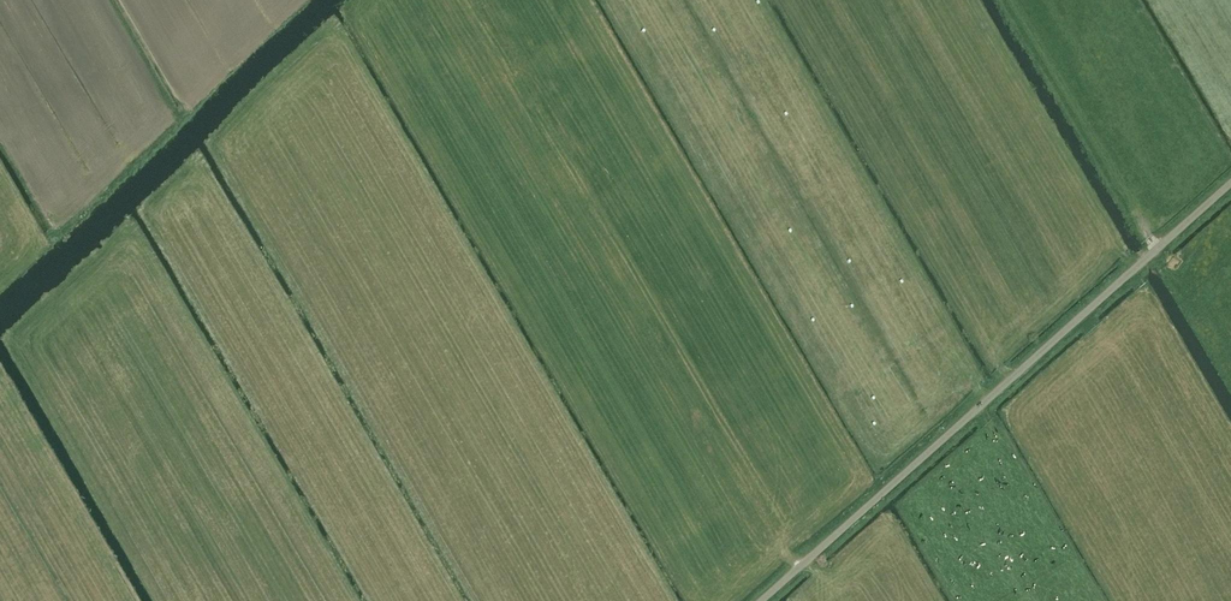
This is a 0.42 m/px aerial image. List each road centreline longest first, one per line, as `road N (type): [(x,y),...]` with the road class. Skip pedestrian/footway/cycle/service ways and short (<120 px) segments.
road 1 (unclassified): [(761,600),(1230,183)]

